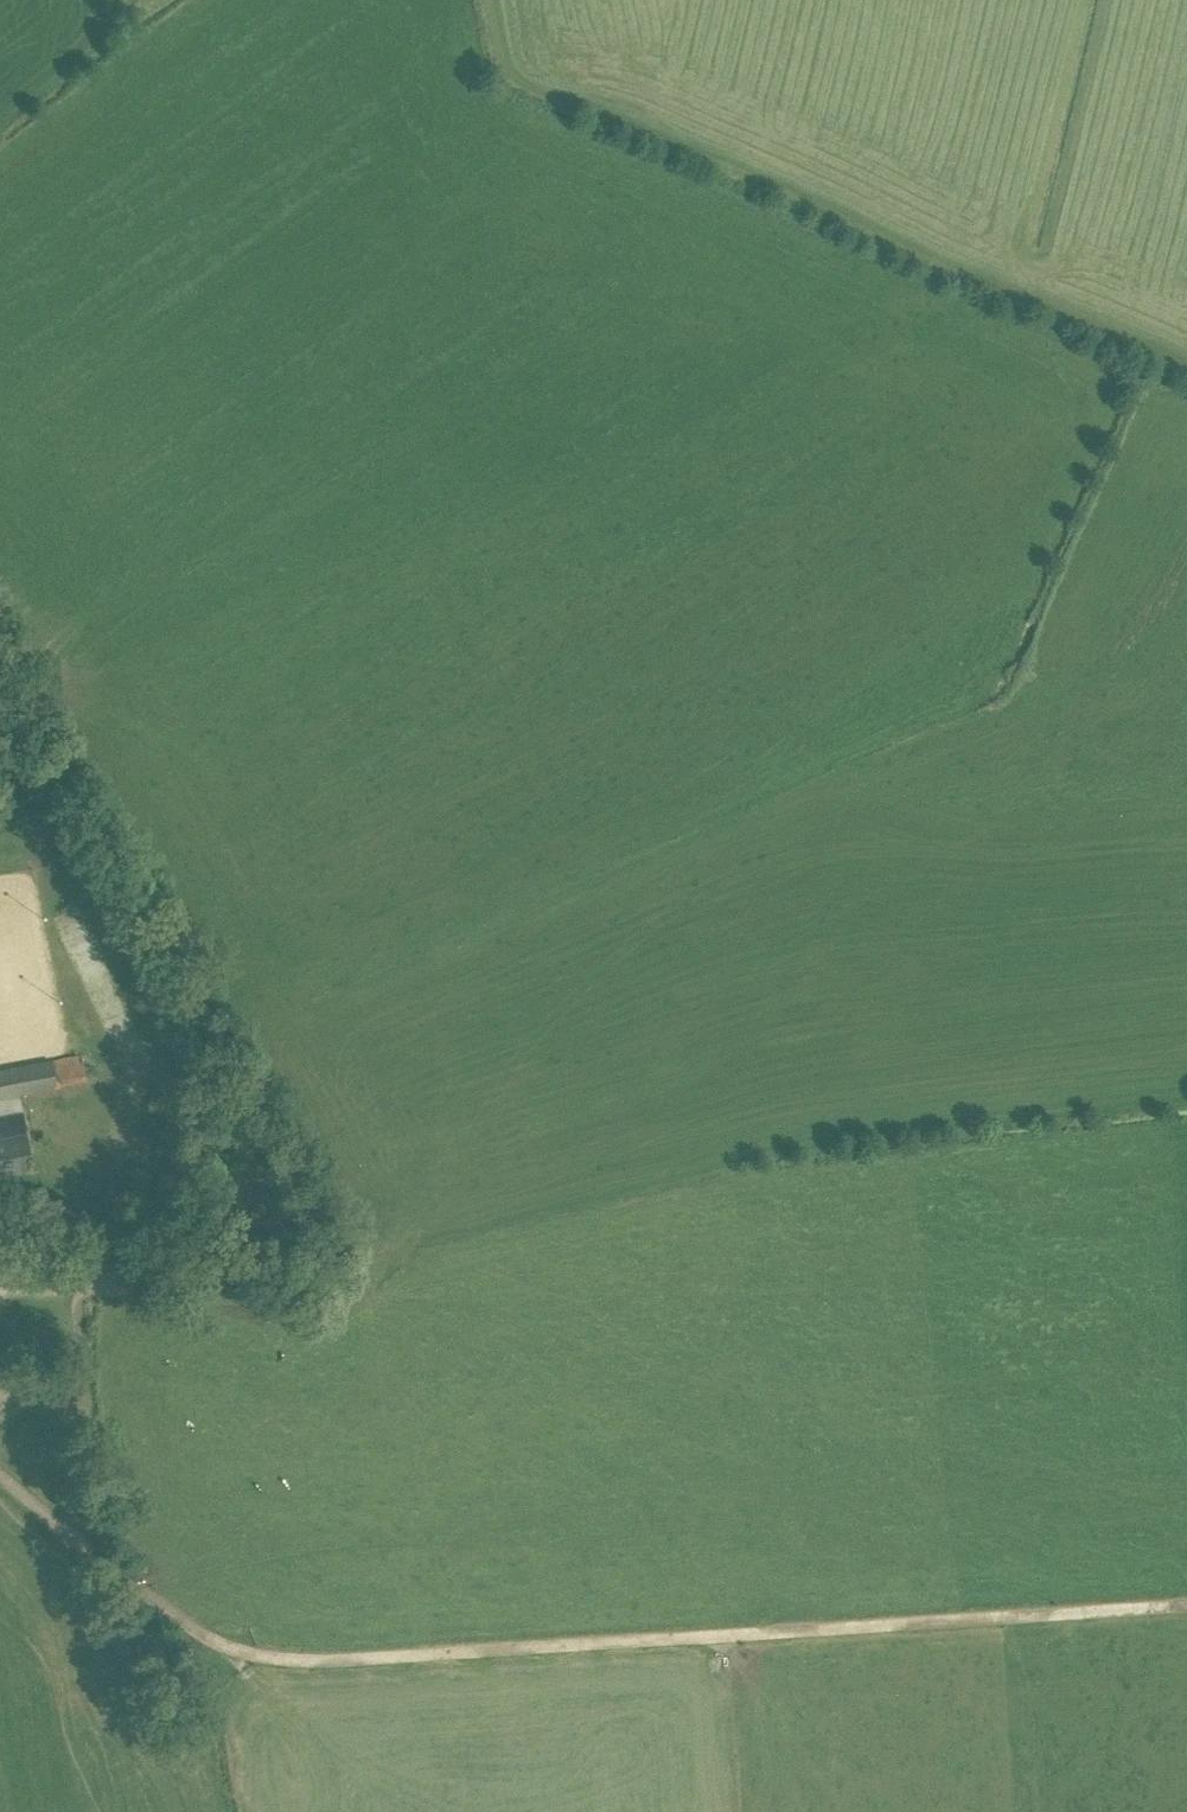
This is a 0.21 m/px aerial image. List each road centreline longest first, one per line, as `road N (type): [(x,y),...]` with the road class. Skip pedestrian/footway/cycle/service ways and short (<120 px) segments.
road 1 (track): [(0,1277),(150,1271),(213,1126),(219,1083),(0,713)]

